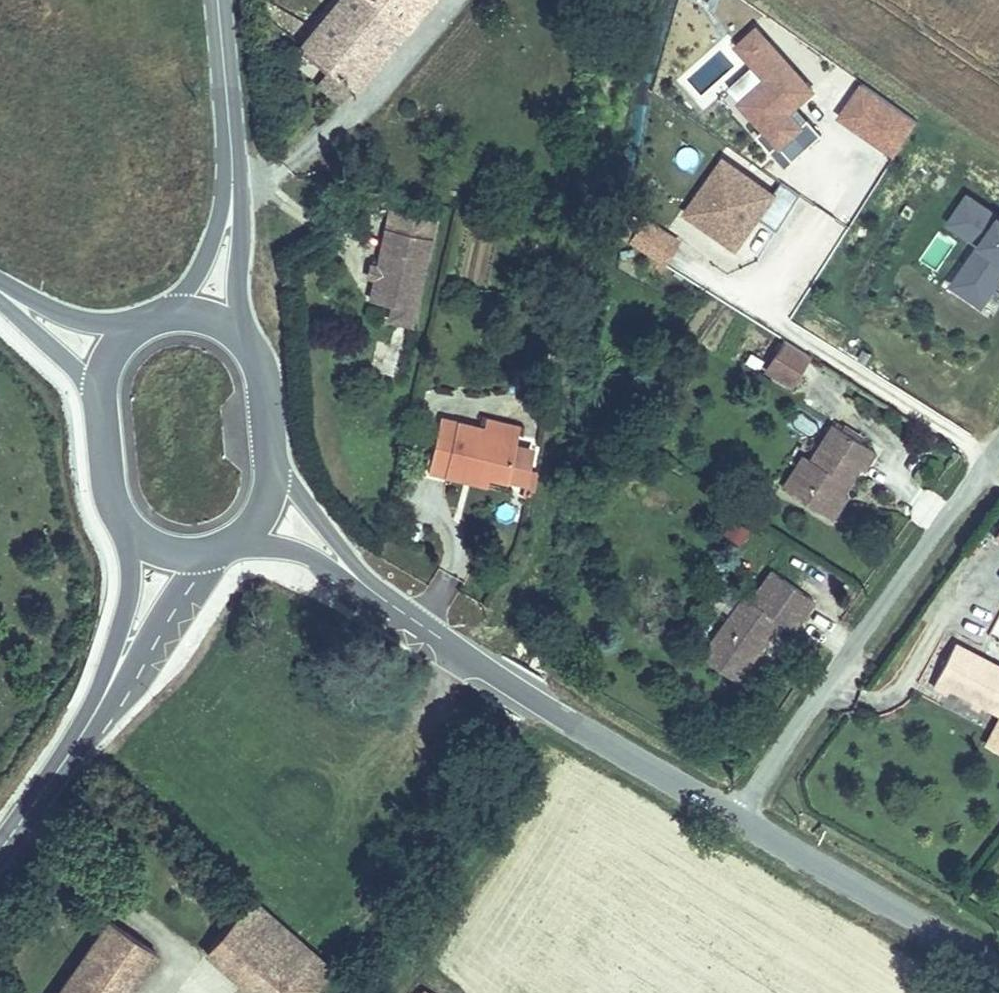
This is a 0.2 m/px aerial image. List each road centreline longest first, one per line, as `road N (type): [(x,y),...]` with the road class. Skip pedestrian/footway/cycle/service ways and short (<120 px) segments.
road 1 (tertiary): [(737,819),(327,560)]
road 2 (unclassified): [(998,447),(737,819)]
road 3 (secondary): [(186,574),(0,849)]
road 4 (secondary): [(215,0),(245,329)]
road 5 (tertiary): [(998,971),(737,819)]
road 6 (tertiary): [(245,329),(187,388),(144,392),(102,379)]
road 7 (tertiary): [(102,379),(219,496)]
road 8 (tertiary): [(327,560),(234,440)]
road 9 (tertiary): [(234,440),(102,379)]
road 10 (tertiary): [(186,574),(261,551),(327,560)]
road 11 (tertiary): [(0,293),(102,379)]
road 12 (tertiary): [(219,496),(274,536),(327,560)]

